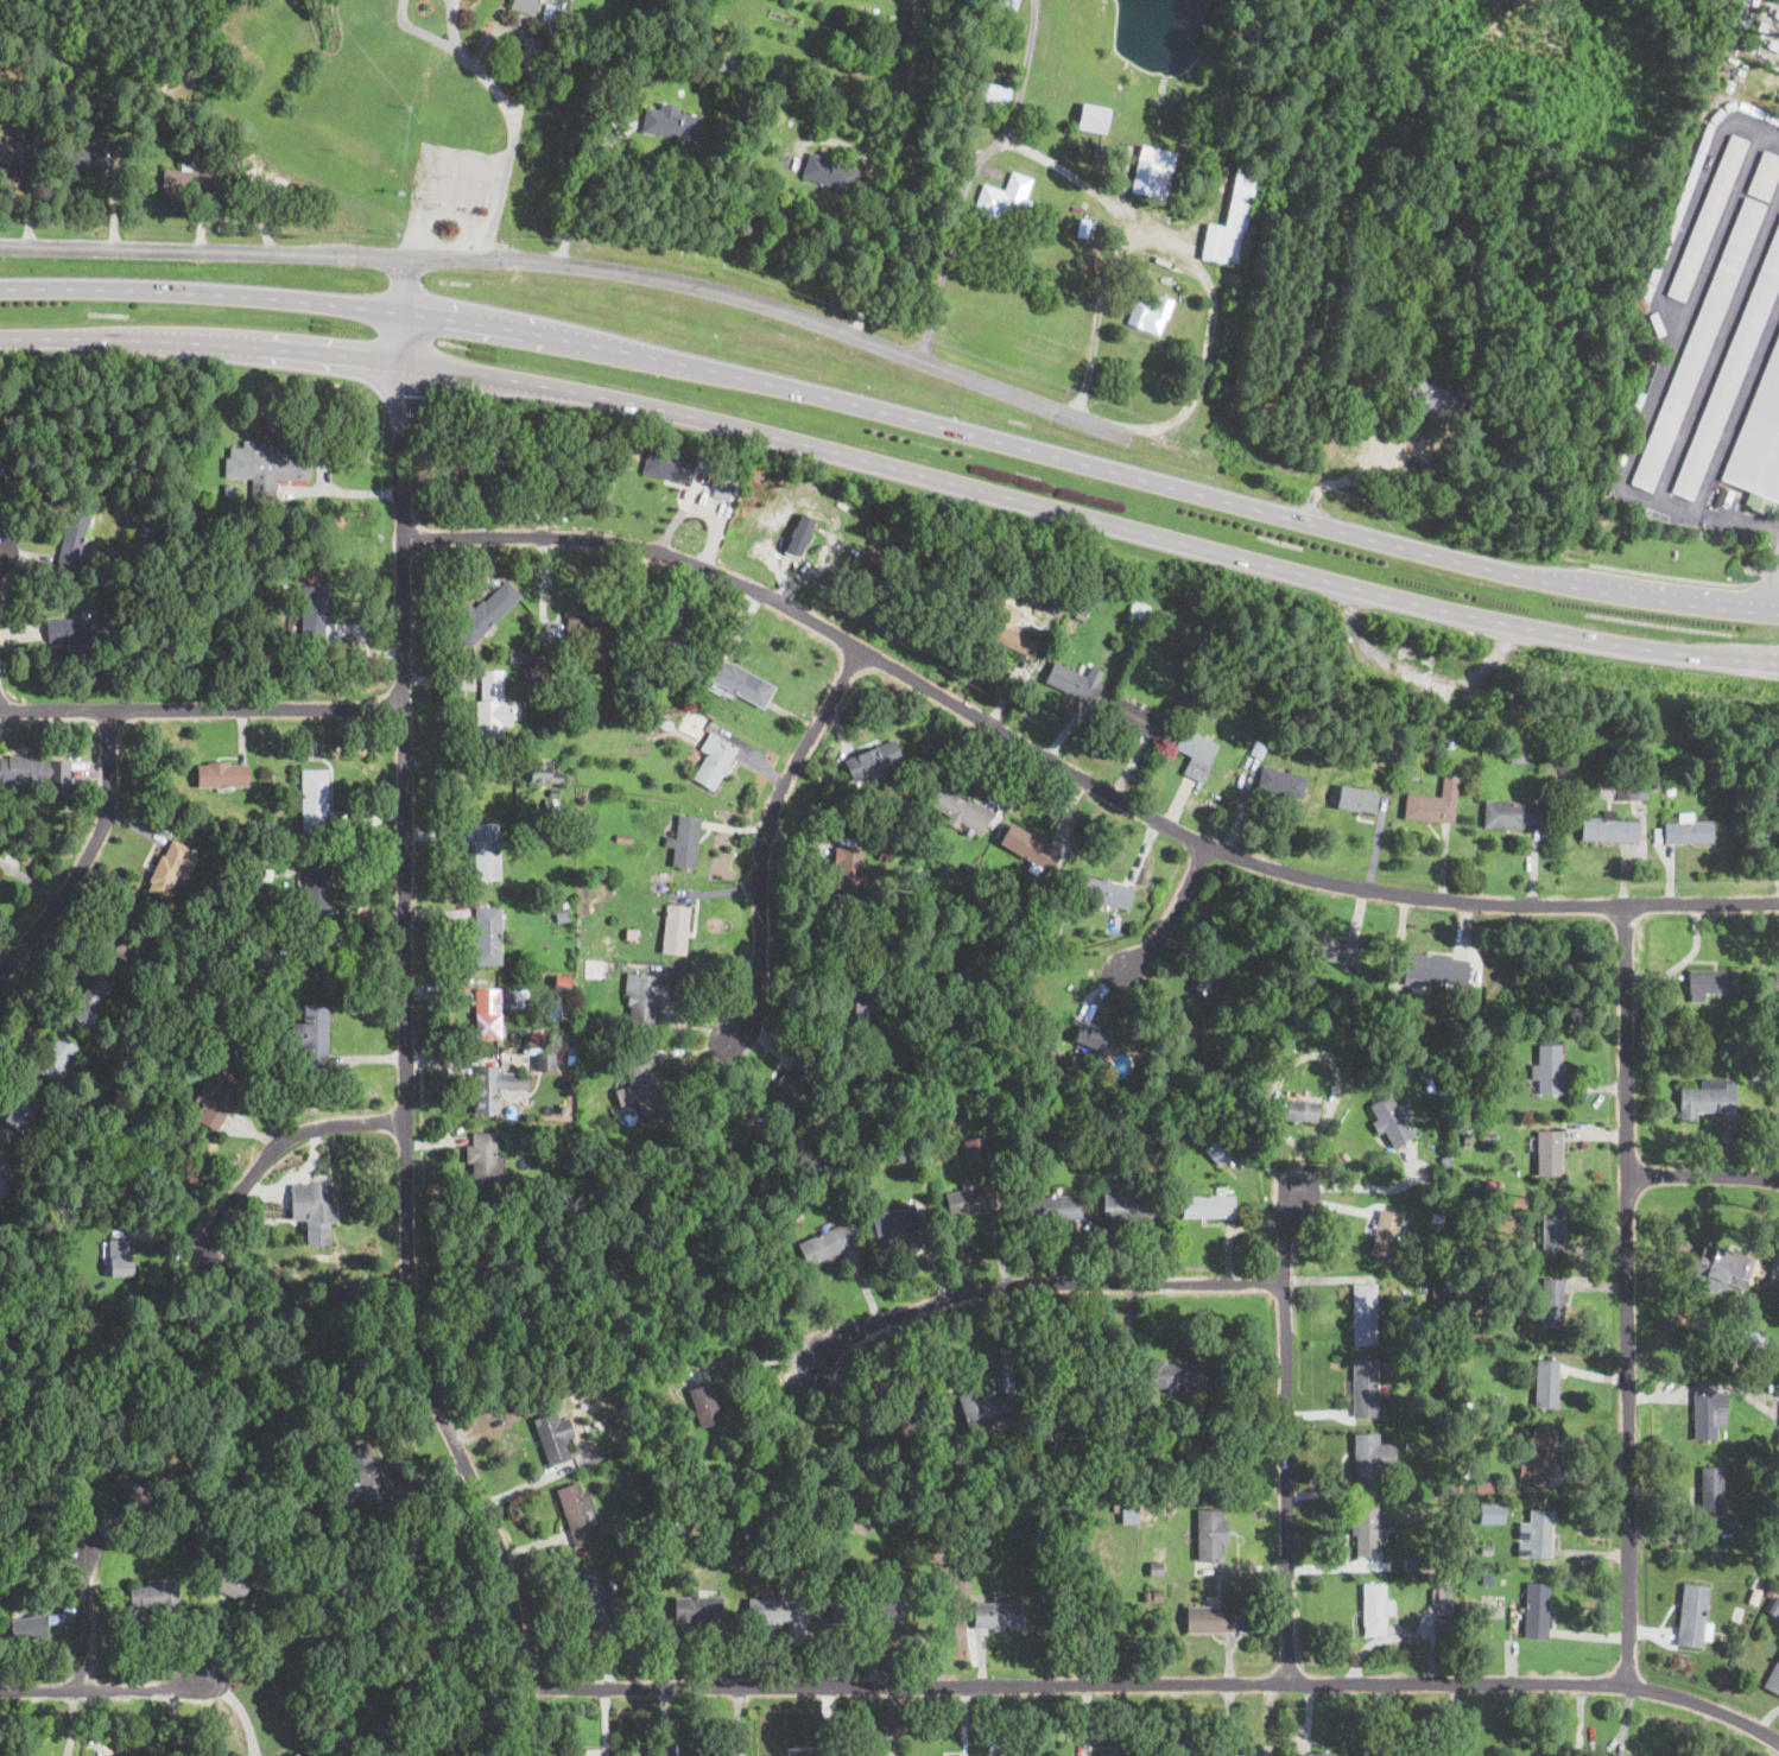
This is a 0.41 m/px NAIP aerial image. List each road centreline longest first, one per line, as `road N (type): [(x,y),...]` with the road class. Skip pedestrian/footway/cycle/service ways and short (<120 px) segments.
road 1 (primary): [(1778,615),(1566,587),(550,334),(299,299),(97,285),(0,287)]
road 2 (primary): [(0,342),(397,360),(587,392),(1550,636),(1653,655),(1778,664)]
road 3 (residential): [(1778,899),(1532,902),(1401,895),(1329,879),(1150,811),(790,600),(648,541),(401,535)]
road 4 (residential): [(519,1679),(505,1554),(423,1367),(406,1287),(397,360),(406,259)]
road 5 (residential): [(1778,1741),(1709,1703),(1629,1682),(519,1679)]
road 6 (residential): [(1629,1682),(1623,905)]
road 7 (residential): [(1125,432),(787,310),(678,281),(571,264),(406,259)]
road 8 (residential): [(1285,1681),(1283,1278),(1297,1174)]
road 9 (residential): [(1283,1278),(1049,1276),(981,1287),(917,1305),(810,1352)]
road 10 (residential): [(729,1037),(759,1003),(765,838),(777,795),(861,645)]
road 11 (residential): [(0,245),(406,259)]
road 12 (residential): [(0,710),(401,706)]
road 13 (residential): [(0,979),(103,844),(112,798),(109,709)]
road 14 (residential): [(201,1249),(252,1172),(287,1136),(407,1114)]
road 15 (residential): [(0,25),(215,104)]
road 16 (residential): [(211,1676),(181,1690),(132,1693),(0,1692)]
road 17 (residential): [(1125,977),(1208,837)]
road 18 (residential): [(1778,1179),(1627,1177)]
road 19 (residential): [(84,1691),(81,1541)]

